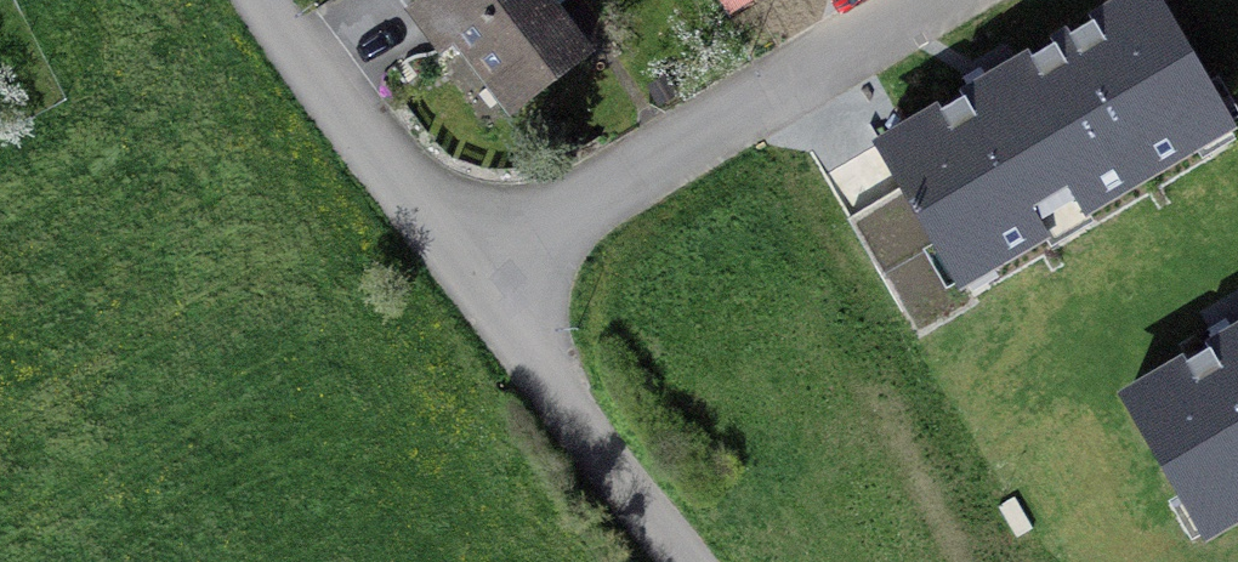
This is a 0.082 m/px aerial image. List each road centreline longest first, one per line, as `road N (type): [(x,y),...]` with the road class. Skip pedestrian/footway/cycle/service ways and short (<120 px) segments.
road 1 (residential): [(930,0),(472,272)]
road 2 (residential): [(472,272),(690,561)]
road 3 (residential): [(260,0),(472,272)]

